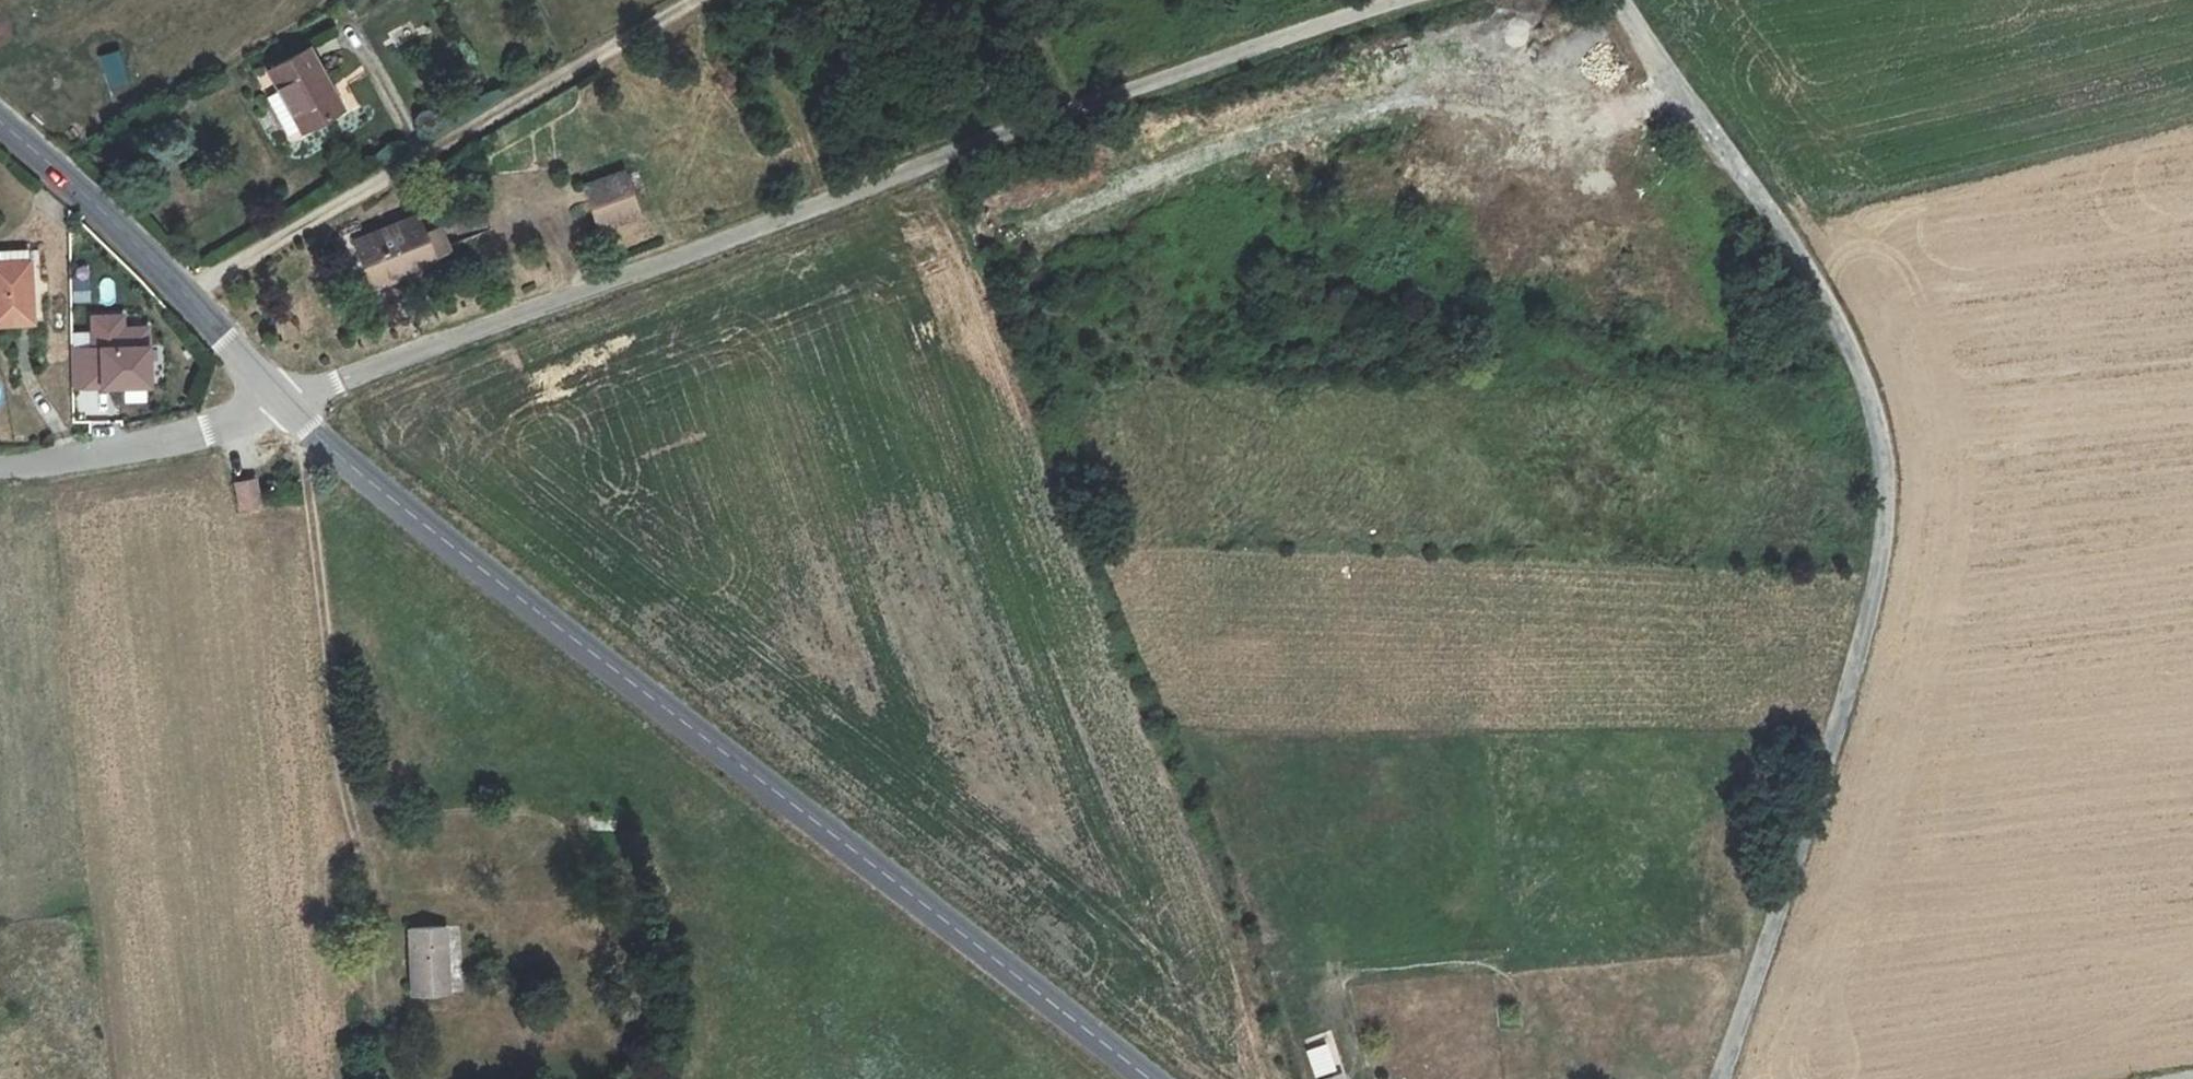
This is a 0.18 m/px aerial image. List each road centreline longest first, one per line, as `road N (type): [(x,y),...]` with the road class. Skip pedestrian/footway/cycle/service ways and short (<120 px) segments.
road 1 (unclassified): [(1397,0),(1079,108),(282,406)]
road 2 (unclassified): [(1723,1078),(1865,630),(1880,562),(1884,461),(1868,393),(1838,320),(1618,0)]
road 3 (unclassified): [(282,406),(380,490),(1149,1078)]
road 4 (unclassified): [(0,122),(92,202),(282,406)]
road 5 (unclassified): [(282,406),(132,448),(0,469)]

